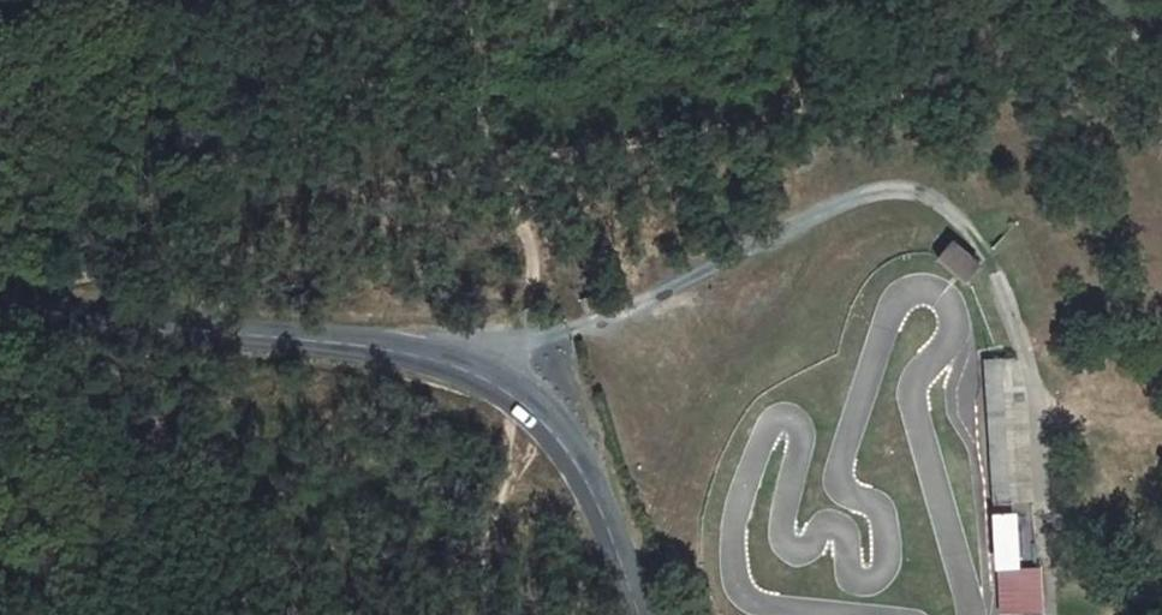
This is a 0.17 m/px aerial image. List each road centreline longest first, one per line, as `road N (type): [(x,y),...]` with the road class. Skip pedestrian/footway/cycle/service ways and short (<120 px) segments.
road 1 (track): [(1161,16),(1085,66),(510,163),(536,268),(523,342)]
road 2 (tertiary): [(638,614),(610,524),(577,459),(543,418),(493,381),(421,354),(328,341),(38,327),(0,315)]
road 3 (track): [(38,327),(212,232),(510,163)]

